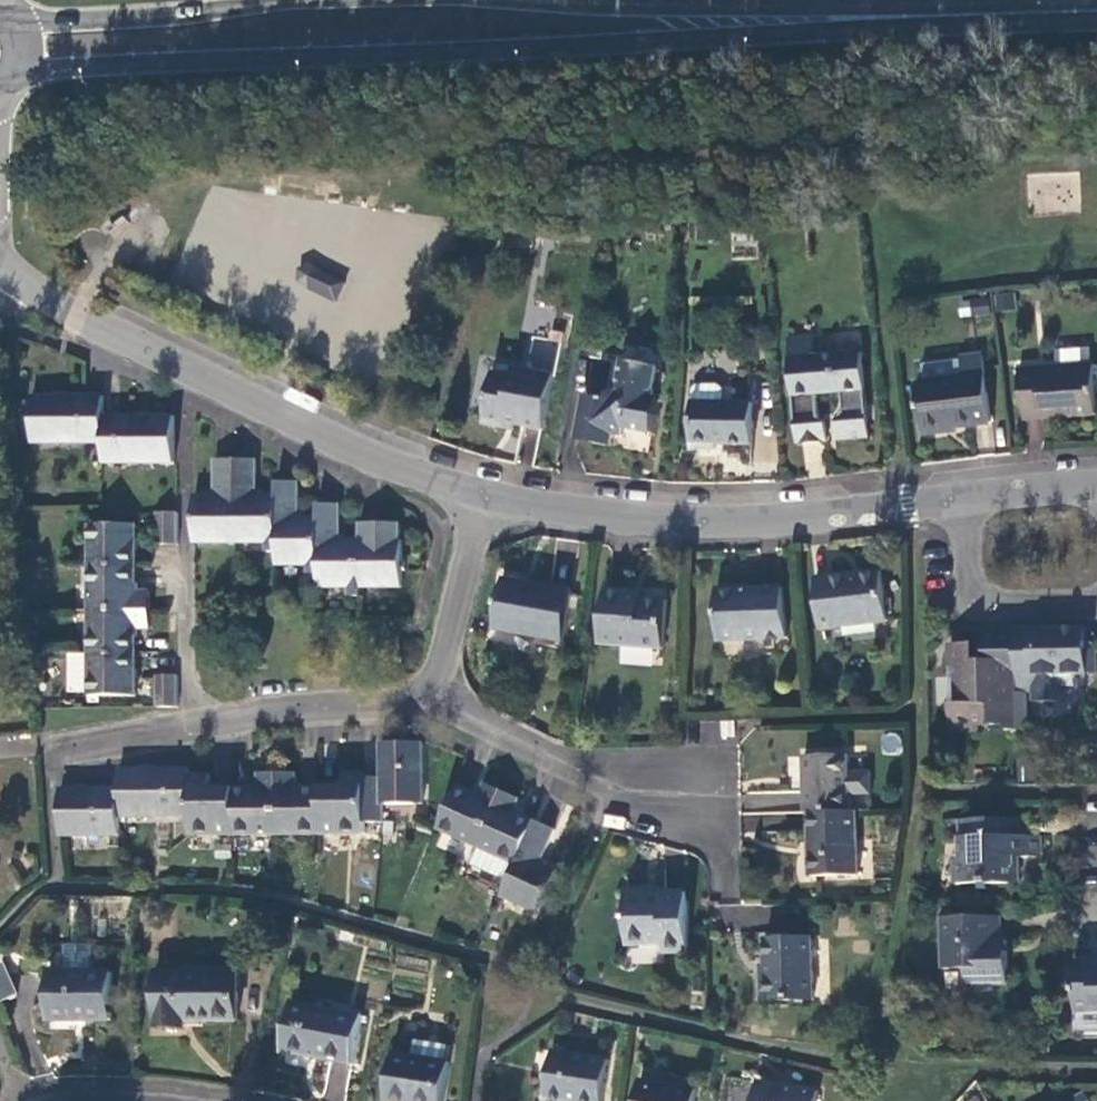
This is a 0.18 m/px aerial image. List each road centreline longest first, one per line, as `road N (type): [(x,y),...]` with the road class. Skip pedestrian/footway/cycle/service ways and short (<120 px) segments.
road 1 (primary): [(17,66),(851,34),(920,30),(964,8)]
road 2 (tertiary): [(485,496),(367,455),(186,368),(84,317),(0,261)]
road 3 (primary): [(964,8),(755,13),(445,0)]
road 4 (tertiary): [(966,495),(682,522),(485,496)]
road 5 (primary): [(376,0),(18,28)]
road 6 (residential): [(76,749),(261,703),(418,702)]
road 7 (residential): [(418,702),(669,806)]
road 8 (residential): [(966,495),(974,590),(987,602),(1020,611),(1096,607)]
road 9 (residential): [(485,496),(418,702)]
road 10 (primary): [(964,8),(1096,5)]
road 11 (tertiary): [(1096,486),(966,495)]

